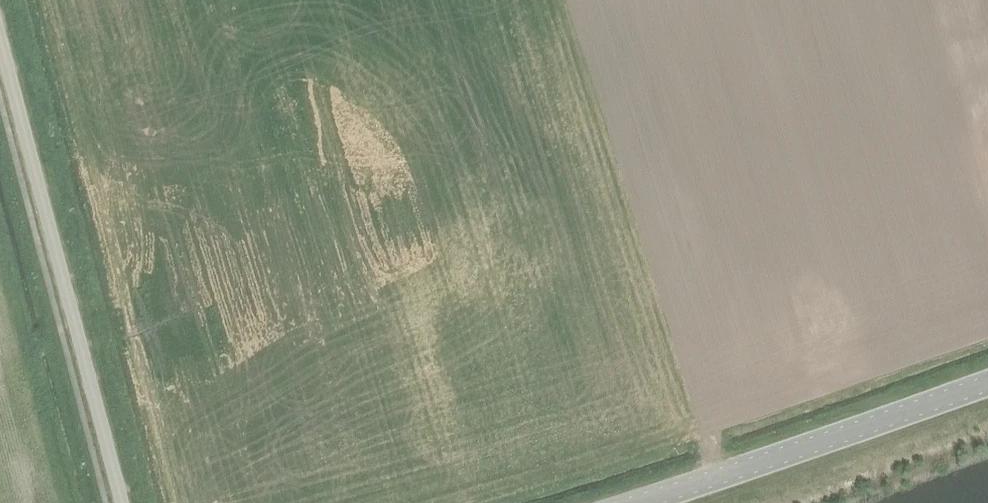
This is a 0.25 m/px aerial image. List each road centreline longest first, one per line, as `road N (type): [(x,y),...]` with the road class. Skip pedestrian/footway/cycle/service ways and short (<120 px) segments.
road 1 (unclassified): [(0,33),(124,502)]
road 2 (unclassified): [(987,382),(629,502)]

